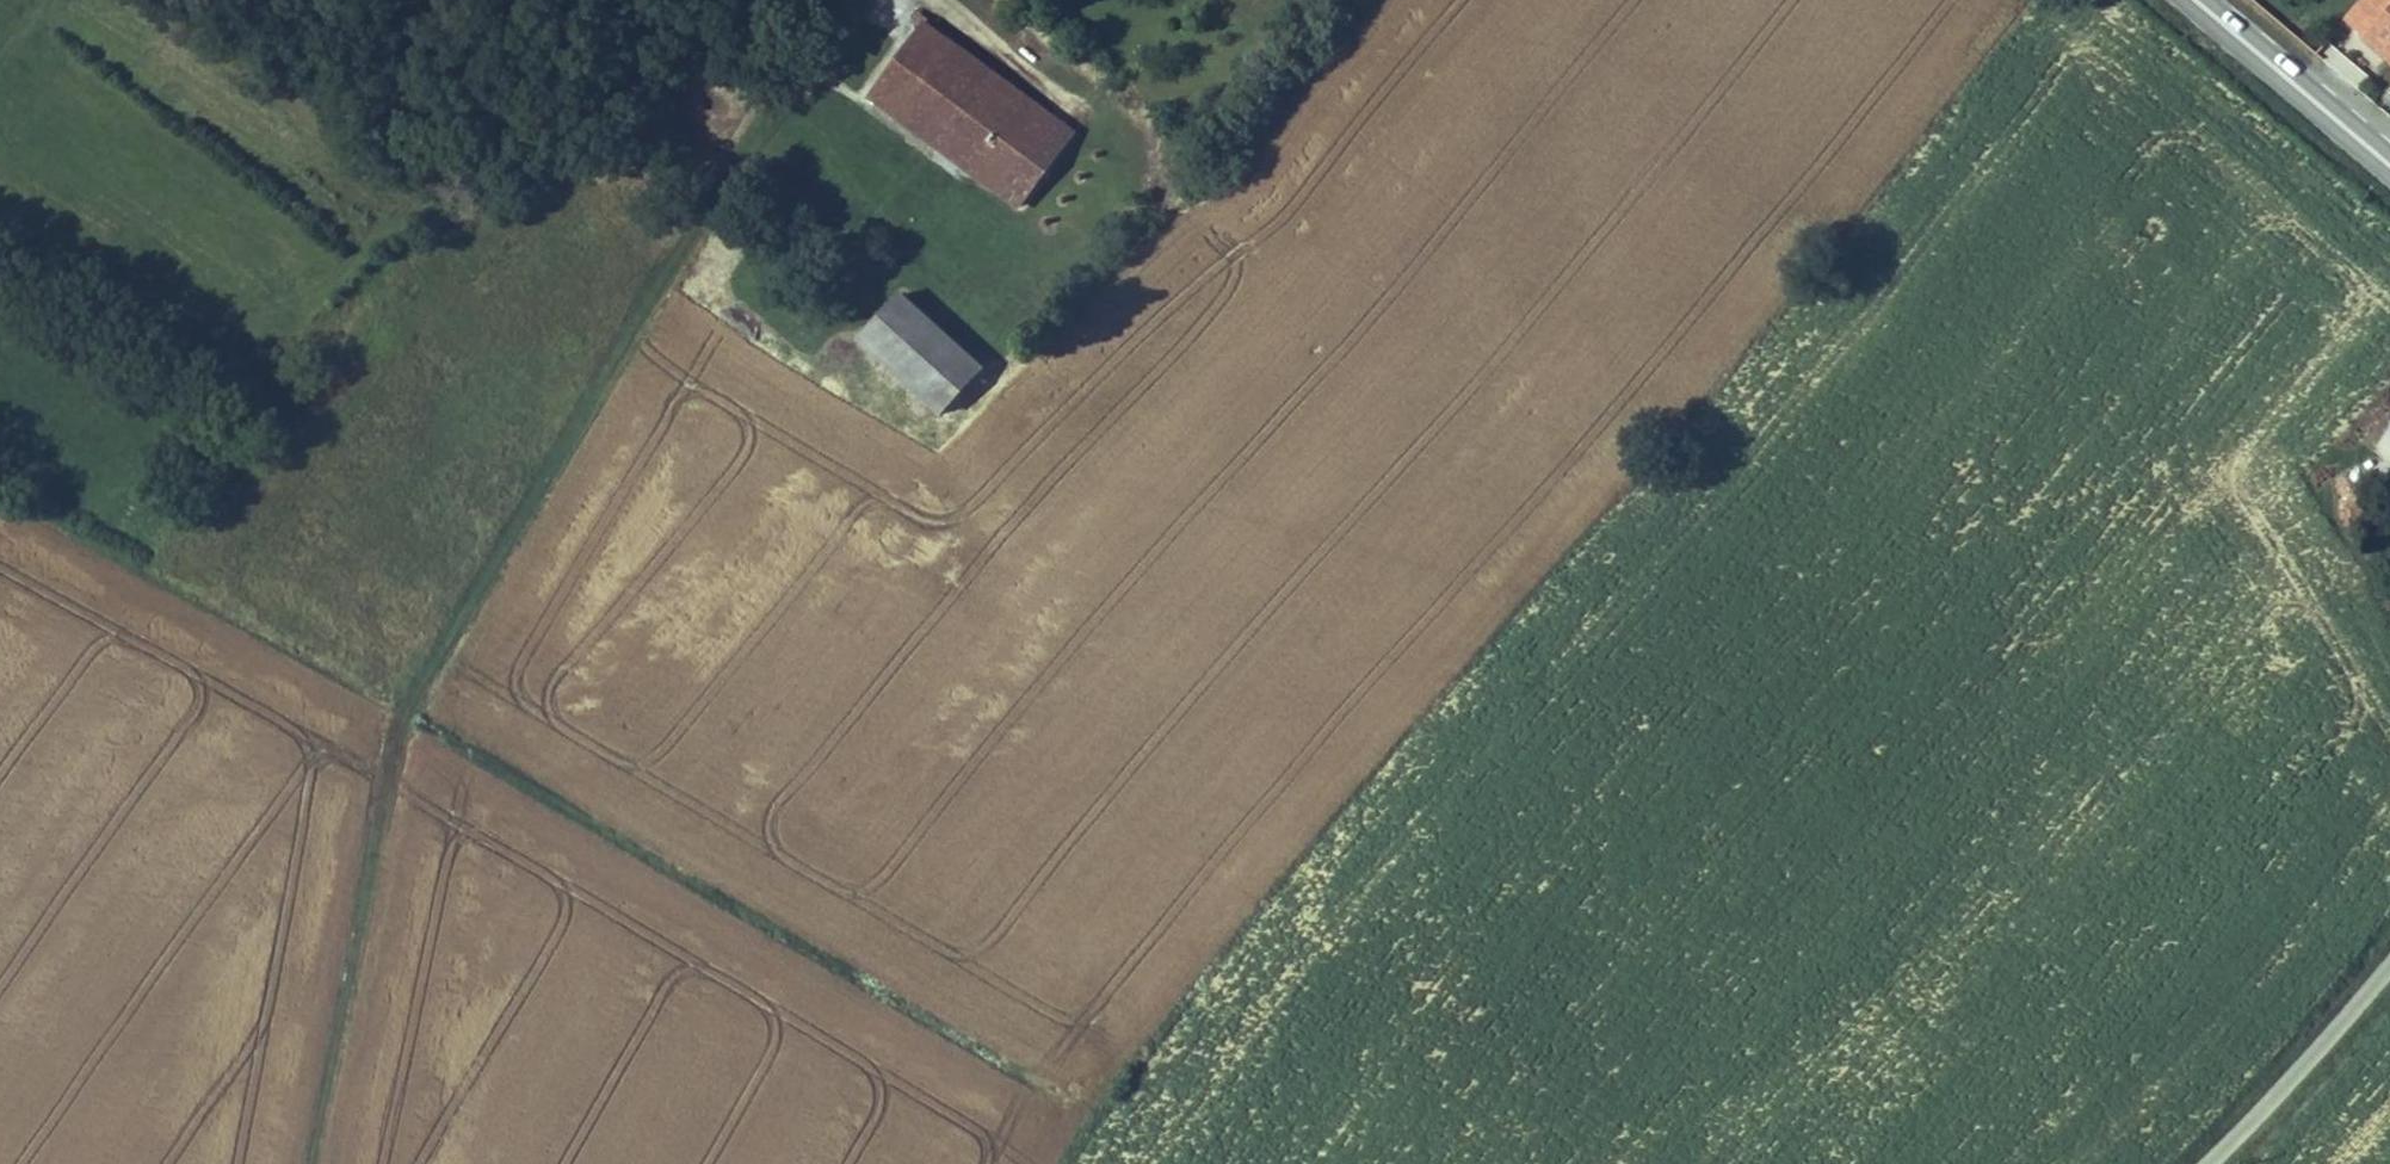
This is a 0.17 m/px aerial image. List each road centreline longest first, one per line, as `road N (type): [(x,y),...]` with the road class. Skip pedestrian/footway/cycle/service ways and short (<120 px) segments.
road 1 (track): [(401,693),(549,469),(814,0)]
road 2 (unclassified): [(2204,1163),(2389,953)]
road 3 (primary): [(2192,0),(2389,169)]

